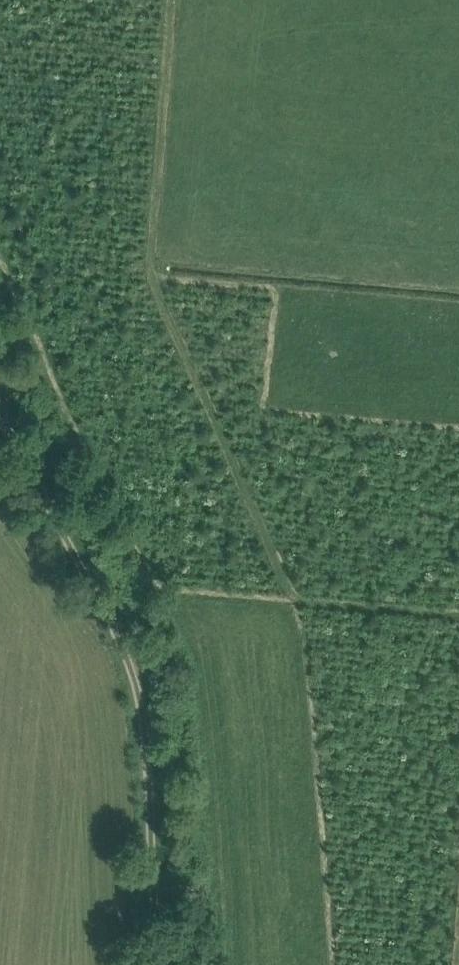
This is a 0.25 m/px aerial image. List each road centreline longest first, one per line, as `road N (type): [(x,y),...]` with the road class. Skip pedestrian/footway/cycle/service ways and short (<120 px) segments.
road 1 (track): [(165,964),(146,699),(0,372)]

